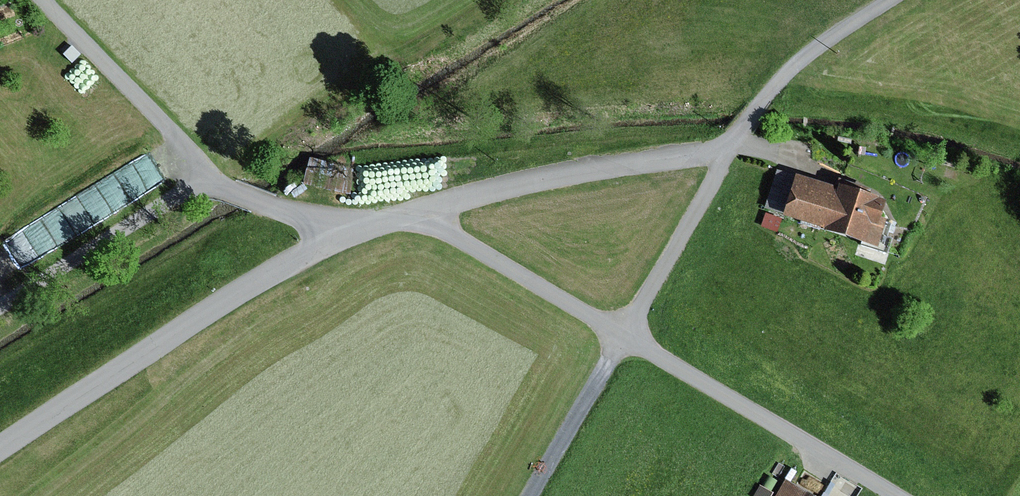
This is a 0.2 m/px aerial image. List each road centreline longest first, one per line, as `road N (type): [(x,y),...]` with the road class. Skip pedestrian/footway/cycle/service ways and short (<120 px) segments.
road 1 (unclassified): [(895,0),(819,47),(762,98),(732,150),(585,172),(348,238),(0,454)]
road 2 (track): [(348,238),(212,176),(39,0)]
road 3 (track): [(895,495),(624,336)]
road 4 (track): [(212,176),(0,307)]
road 5 (track): [(624,336),(412,215)]
road 6 (track): [(624,336),(732,150)]
road 7 (track): [(624,336),(530,495)]

